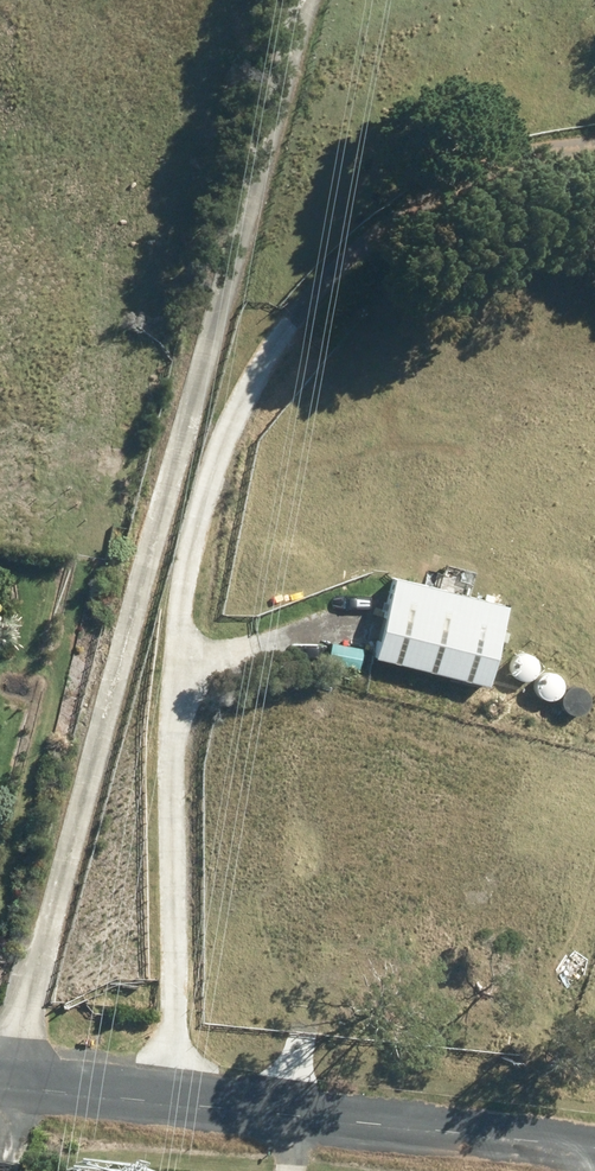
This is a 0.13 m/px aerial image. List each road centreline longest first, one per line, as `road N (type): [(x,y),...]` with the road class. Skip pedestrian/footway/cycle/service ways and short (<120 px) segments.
road 1 (track): [(168,1101),(175,633),(219,445),(278,328),(386,223),(523,165),(594,163)]
road 2 (track): [(20,1088),(299,0)]
road 3 (residential): [(594,1149),(0,1086)]
road 4 (track): [(175,669),(342,630)]

